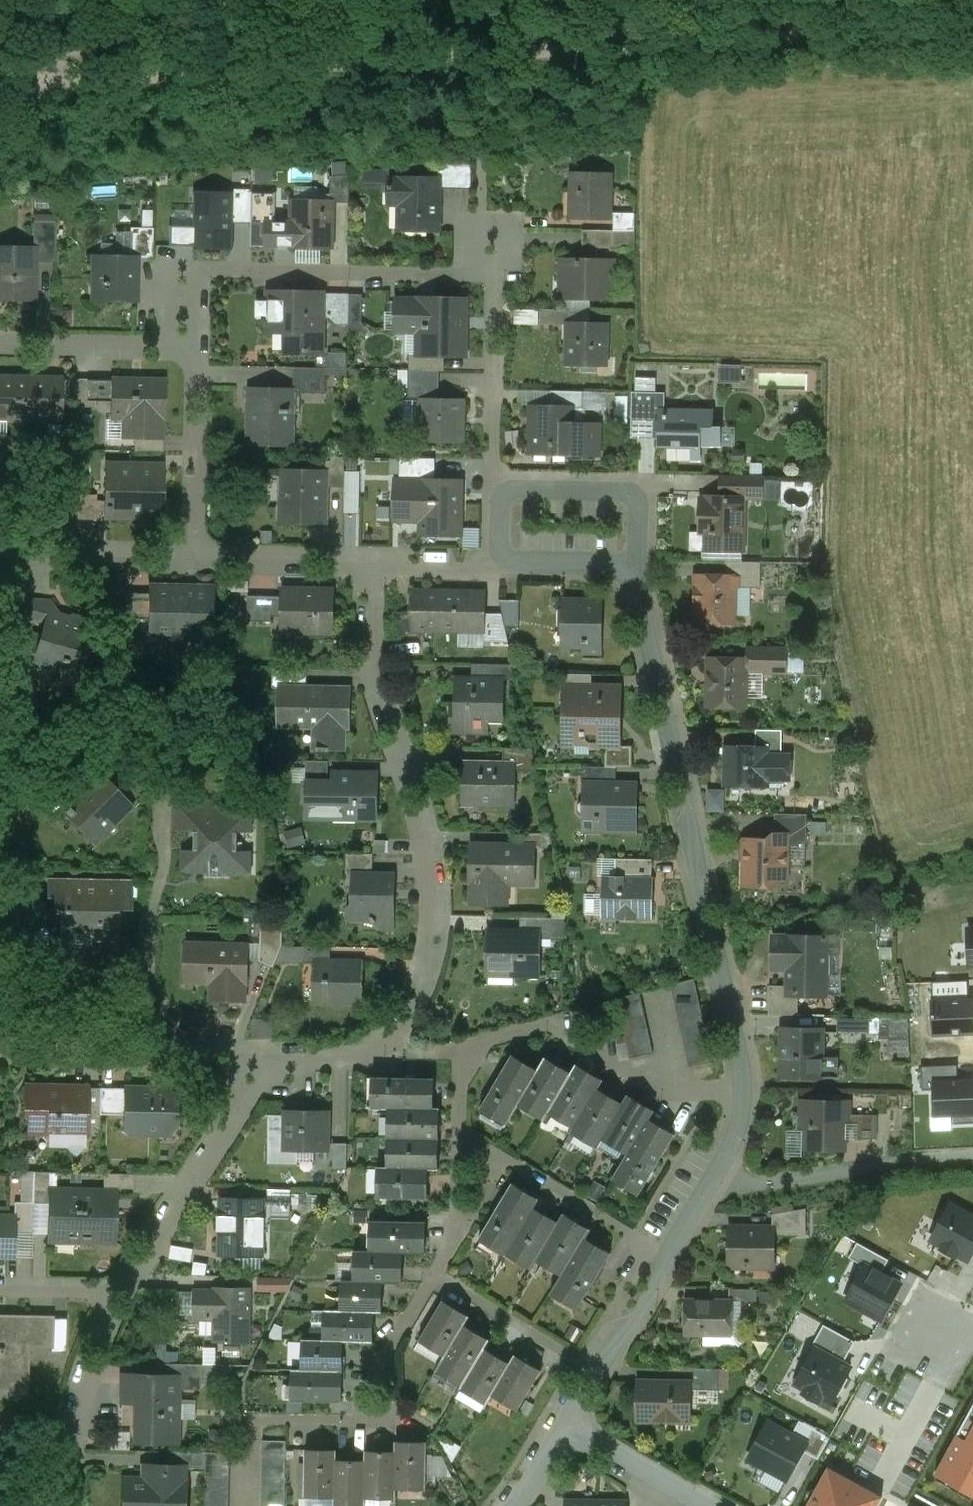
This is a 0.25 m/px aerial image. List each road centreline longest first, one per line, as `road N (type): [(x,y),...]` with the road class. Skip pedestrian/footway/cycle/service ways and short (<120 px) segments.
road 1 (track): [(0,83),(972,24)]
road 2 (residential): [(371,564),(372,662),(429,841),(435,925),(427,963),(411,1009),(384,1042),(334,1059),(264,1060)]
road 3 (residential): [(644,571),(744,1086)]
road 4 (residential): [(460,1147),(460,1051),(554,1025),(667,1096),(744,1086)]
road 5 (residential): [(247,1505),(248,1419),(384,1421),(385,1358),(436,1273)]
road 6 (residential): [(264,1060),(261,1081),(116,1296)]
road 7 (residential): [(468,273),(196,270)]
road 8 (residential): [(0,1058),(264,1060)]
road 9 (residential): [(460,1147),(481,1146),(670,1256)]
road 10 (residential): [(644,571),(645,486),(500,484)]
road 11 (residential): [(116,1296),(72,1423),(65,1505)]
road 12 (residential): [(196,348),(194,561)]
road 13 (residential): [(500,484),(490,273)]
road 14 (residential): [(194,561),(0,560)]
road 15 (residential): [(599,1371),(436,1273)]
road 16 (residential): [(744,1086),(739,1128),(670,1256)]
road 17 (residential): [(194,561),(371,564)]
road 18 (residential): [(486,53),(481,220)]
road 19 (residential): [(0,343),(161,347)]
road 20 (residential): [(693,1505),(565,1431)]
road 21 (residential): [(499,567),(644,571)]
road 22 (residential): [(670,1256),(599,1371)]
road 23 (residential): [(436,1273),(459,1231),(460,1147)]
road 24 (residential): [(371,564),(499,567)]

